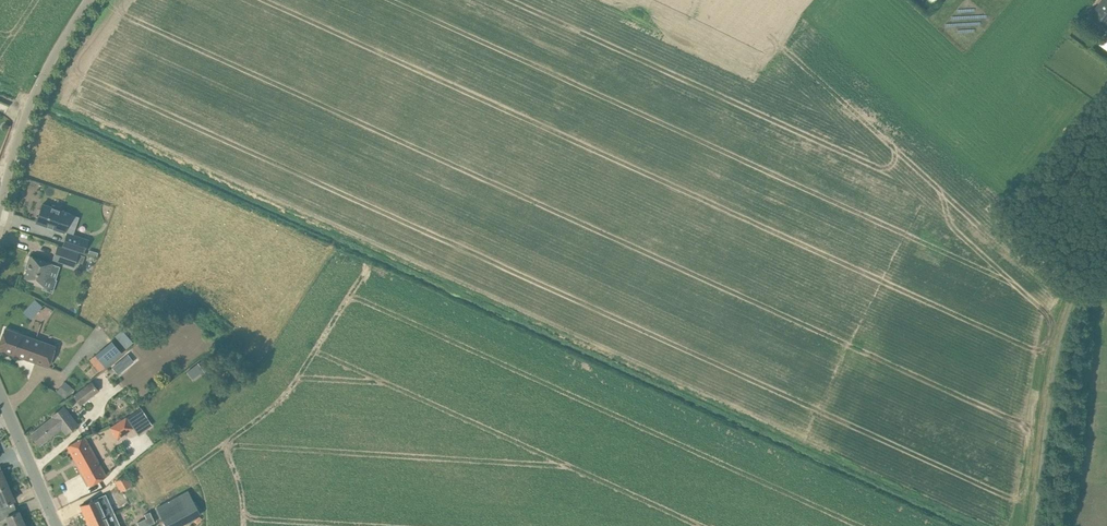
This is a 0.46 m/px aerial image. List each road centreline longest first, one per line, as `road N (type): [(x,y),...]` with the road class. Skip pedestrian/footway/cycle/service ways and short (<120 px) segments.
road 1 (unclassified): [(0,208),(24,118),(91,0)]
road 2 (unclassified): [(56,525),(0,396)]

